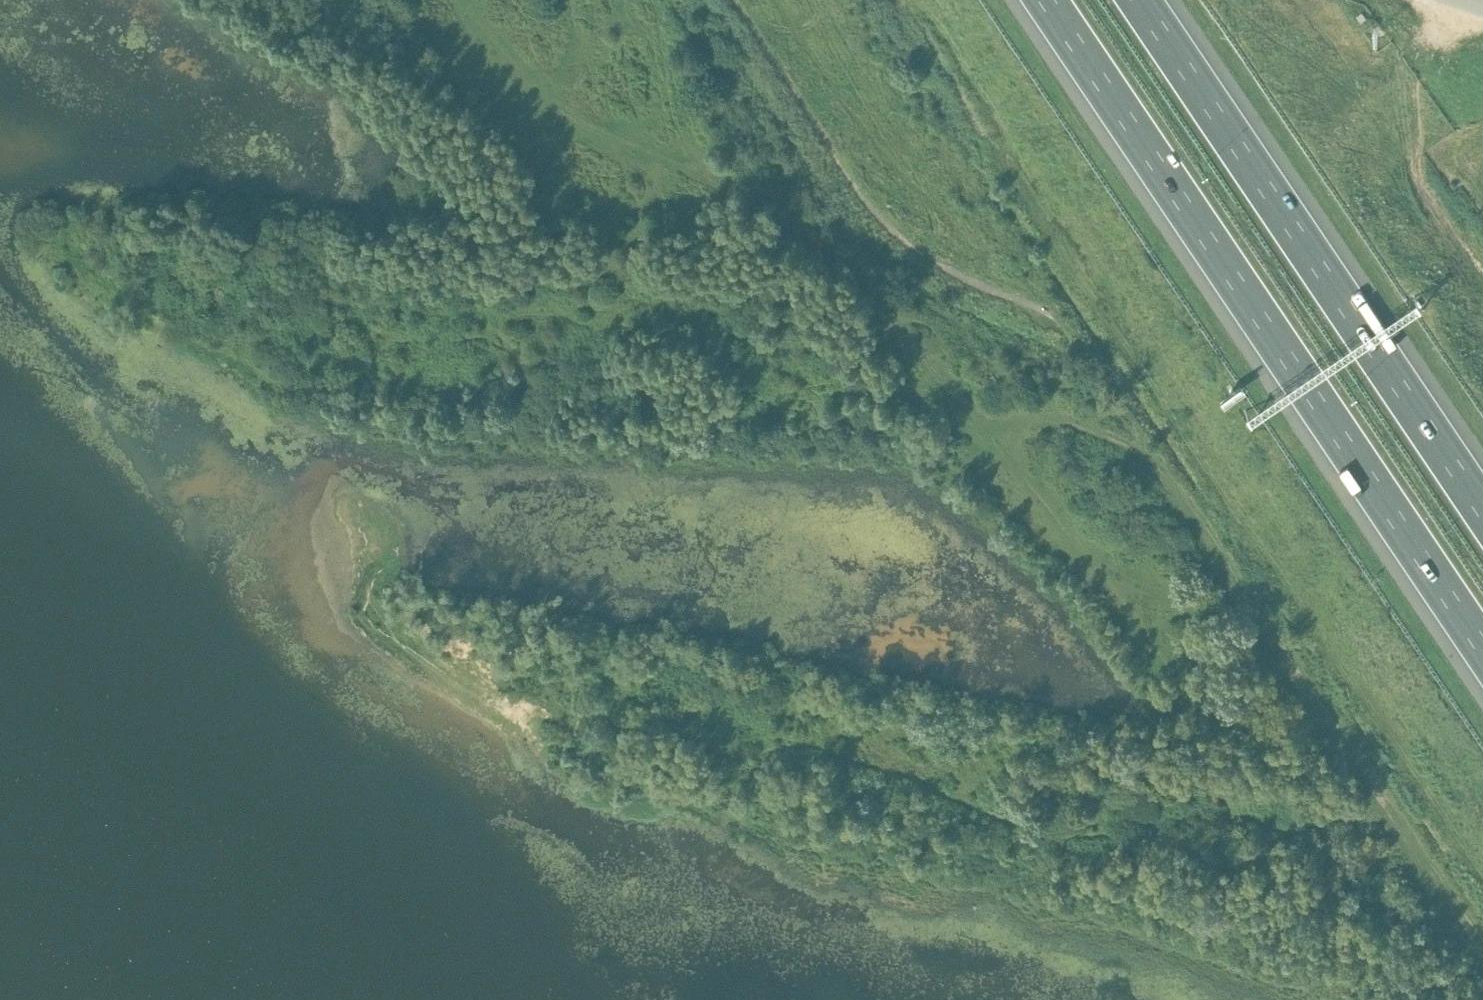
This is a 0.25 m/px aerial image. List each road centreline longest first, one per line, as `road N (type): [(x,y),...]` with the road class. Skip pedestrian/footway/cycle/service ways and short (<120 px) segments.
road 1 (motorway): [(1046,0),(1482,647)]
road 2 (motorway): [(1482,509),(1138,0)]
road 3 (track): [(1063,334),(931,280),(856,204),(720,0)]

